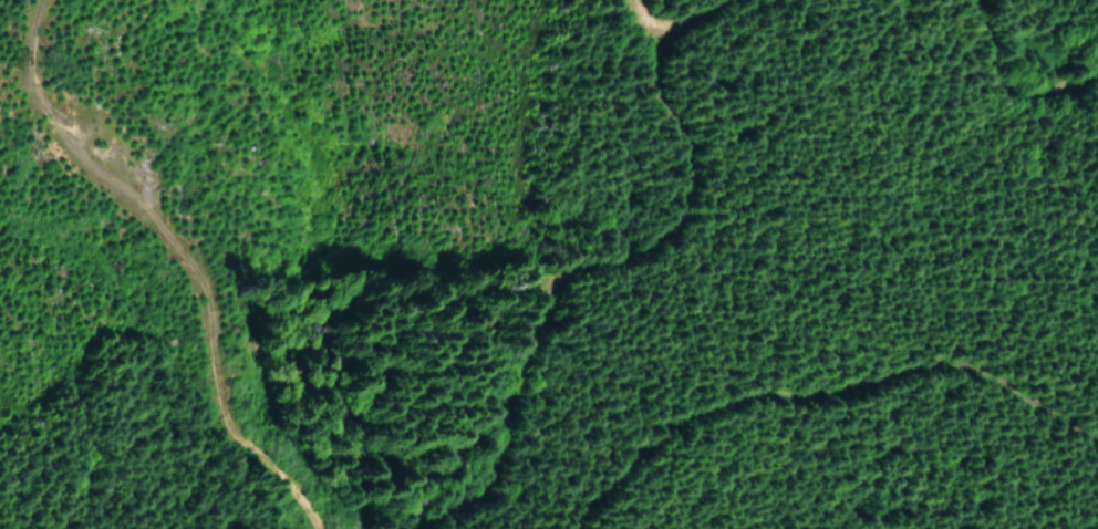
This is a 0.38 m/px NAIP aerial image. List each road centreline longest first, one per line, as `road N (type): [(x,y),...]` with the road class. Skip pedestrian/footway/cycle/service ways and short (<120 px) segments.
road 1 (track): [(688,0),(611,56),(636,83),(696,117),(656,216),(576,276),(501,307),(453,450),(362,474),(312,528)]
road 2 (track): [(443,528),(509,467),(675,381),(900,321),(1039,328),(1097,349)]

